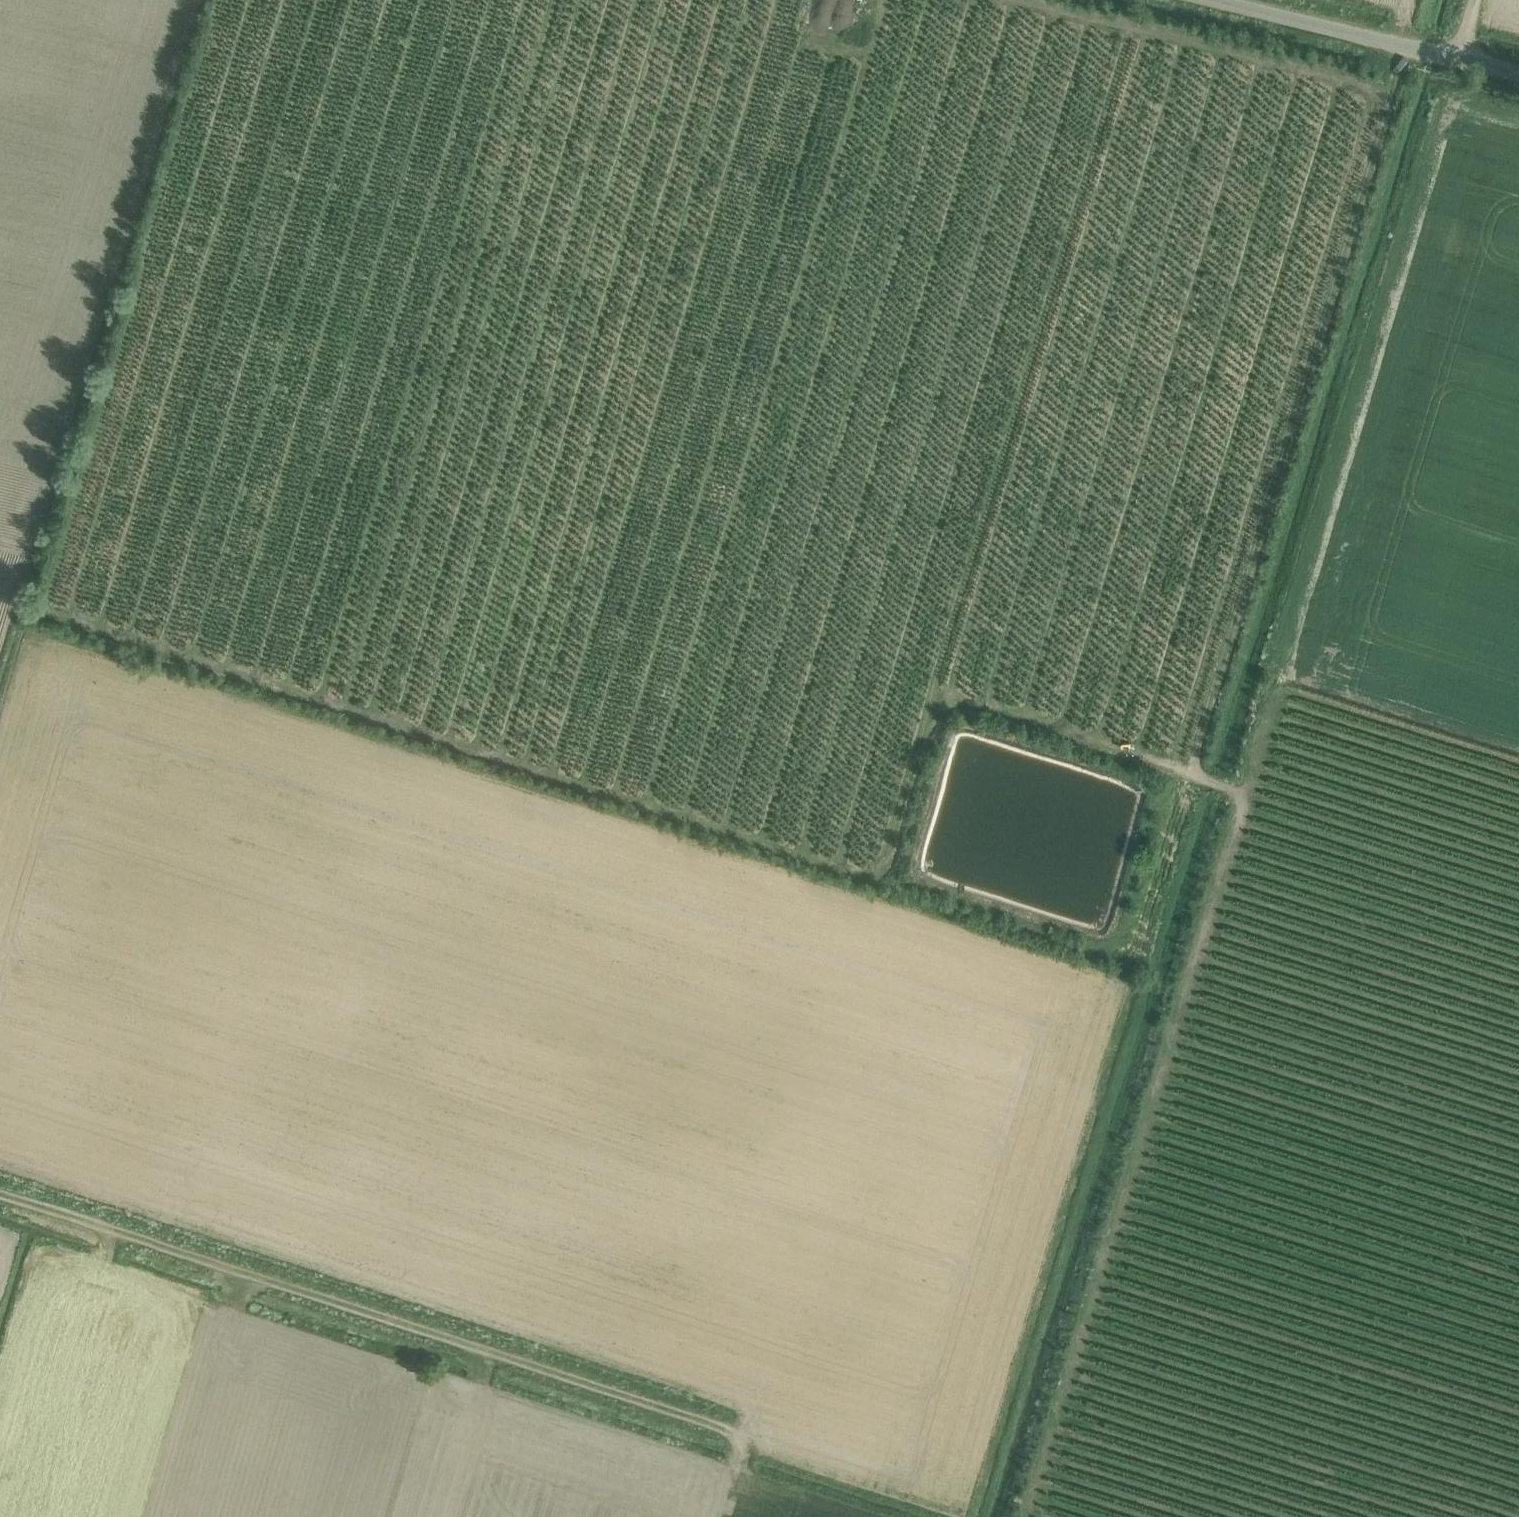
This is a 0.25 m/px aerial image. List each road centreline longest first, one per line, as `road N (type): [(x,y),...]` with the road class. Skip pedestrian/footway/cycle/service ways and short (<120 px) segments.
road 1 (track): [(0,1195),(716,1427),(732,1435),(746,1469)]
road 2 (unclassified): [(1518,74),(1220,0)]

